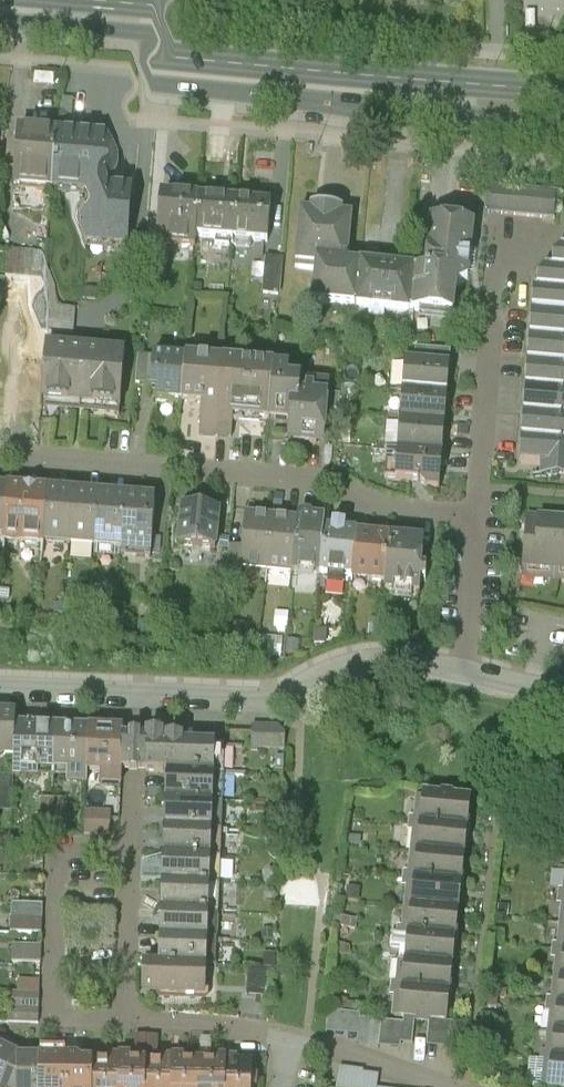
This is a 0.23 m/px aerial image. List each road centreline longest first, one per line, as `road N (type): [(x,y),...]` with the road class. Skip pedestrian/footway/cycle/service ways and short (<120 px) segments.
road 1 (primary): [(0,71),(563,130)]
road 2 (primary): [(563,89),(0,40)]
road 3 (residential): [(477,519),(375,504),(289,476),(0,457)]
road 4 (residential): [(137,698),(258,702),(383,658),(462,671)]
road 5 (residential): [(129,845),(68,844),(66,1021),(127,1022)]
road 6 (residential): [(477,519),(500,287),(520,242)]
road 7 (residential): [(493,1086),(285,1033)]
road 8 (residential): [(127,1022),(129,845)]
road 9 (residential): [(285,1033),(127,1022)]
road 10 (residential): [(462,671),(477,519)]
road 11 (residential): [(129,845),(137,698)]

